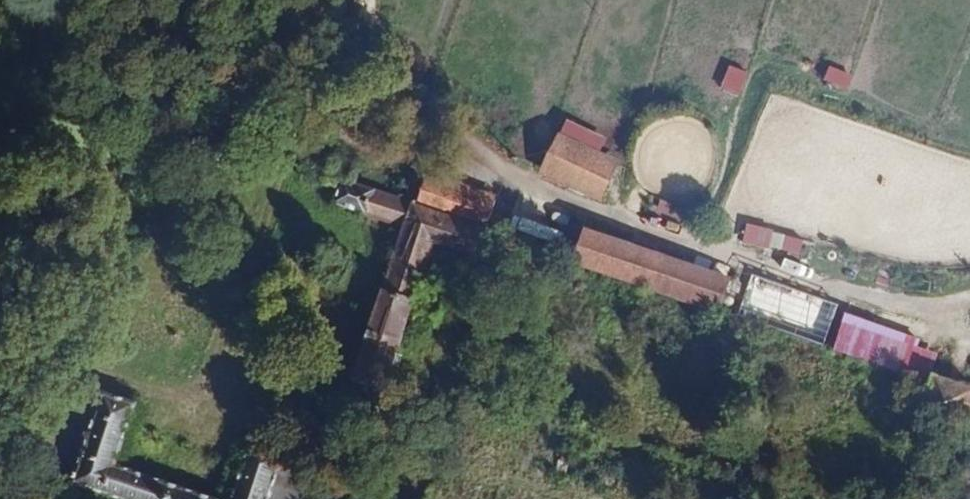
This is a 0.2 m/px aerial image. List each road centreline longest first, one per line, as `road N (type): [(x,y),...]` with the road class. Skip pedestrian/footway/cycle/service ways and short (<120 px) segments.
road 1 (track): [(969,296),(909,304),(828,289),(531,181),(326,39)]

